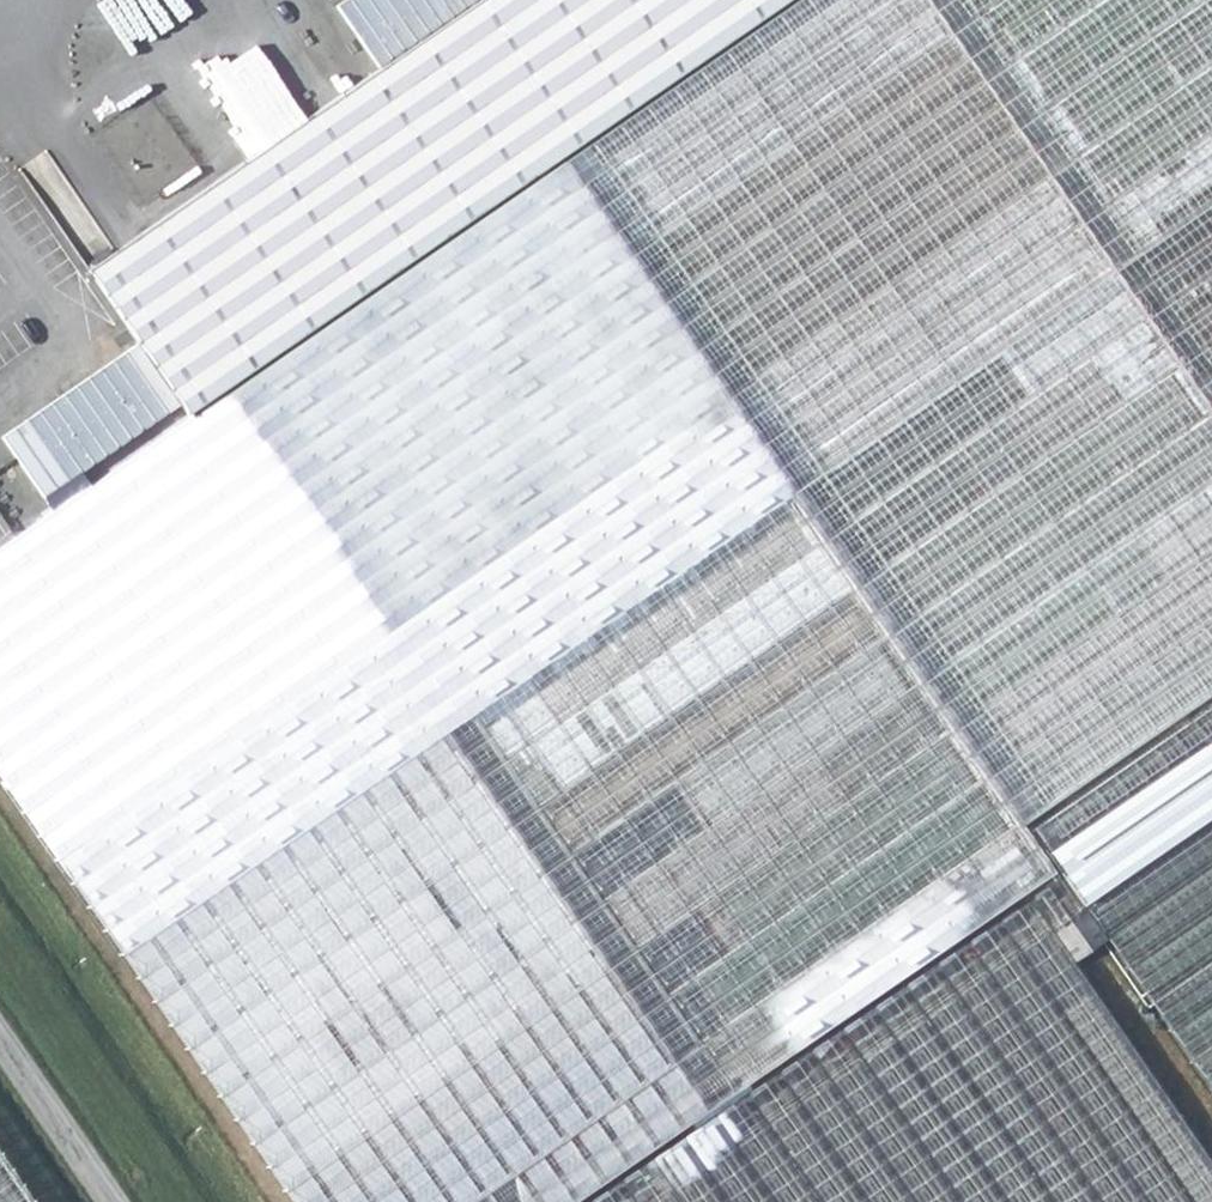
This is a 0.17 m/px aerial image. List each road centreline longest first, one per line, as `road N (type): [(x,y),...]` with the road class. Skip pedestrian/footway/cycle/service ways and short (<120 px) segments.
road 1 (unclassified): [(111,1201),(0,1037)]

